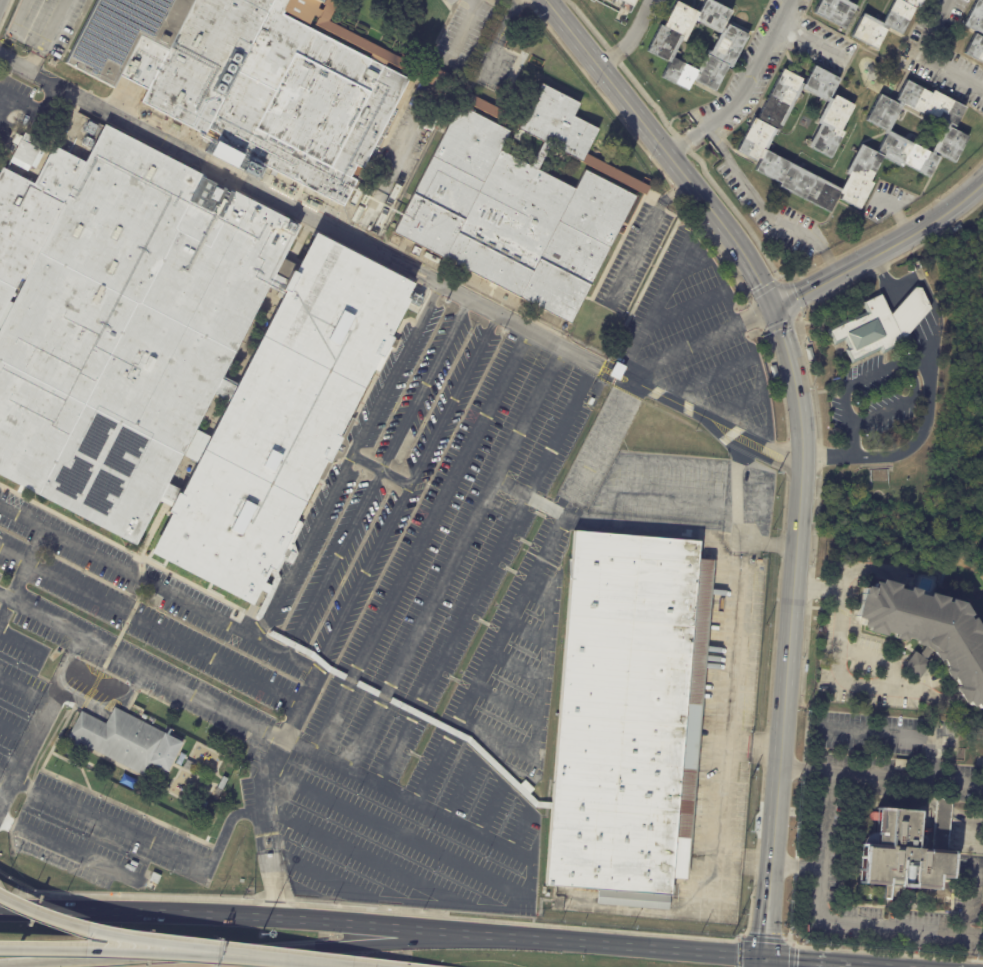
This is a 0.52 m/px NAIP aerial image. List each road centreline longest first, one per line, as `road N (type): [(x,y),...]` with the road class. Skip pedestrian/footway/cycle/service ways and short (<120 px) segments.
road 1 (secondary): [(766,957),(276,918),(0,908)]
road 2 (tertiary): [(766,957),(803,473),(794,381),(771,308)]
road 3 (motorway): [(464,933),(0,966)]
road 4 (tertiary): [(771,308),(725,226),(547,0)]
road 5 (motorway): [(188,949),(90,932),(0,896)]
road 6 (motorway): [(188,949),(0,947)]
road 7 (tertiary): [(935,218),(771,308)]
road 8 (motorway): [(355,966),(188,949)]

